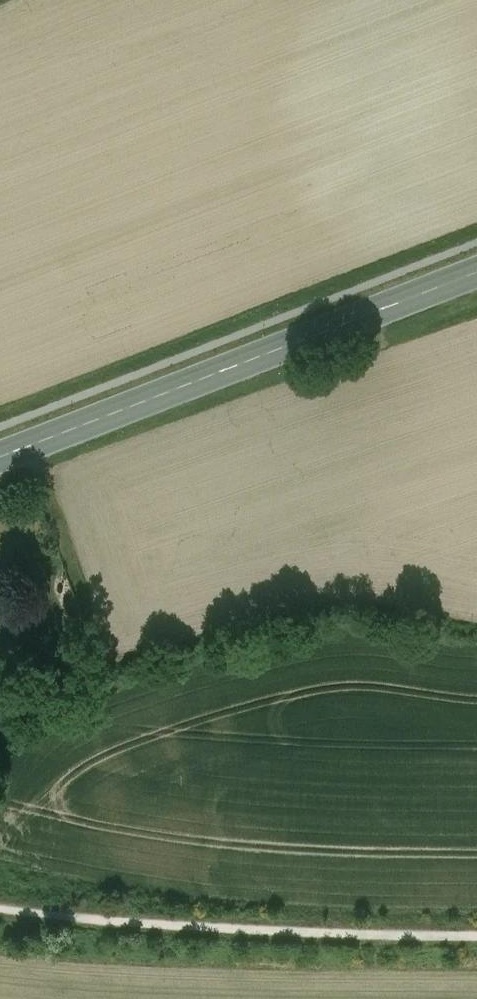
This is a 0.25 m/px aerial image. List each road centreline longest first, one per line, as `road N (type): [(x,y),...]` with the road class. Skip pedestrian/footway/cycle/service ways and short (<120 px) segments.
road 1 (secondary): [(0,455),(476,269)]

